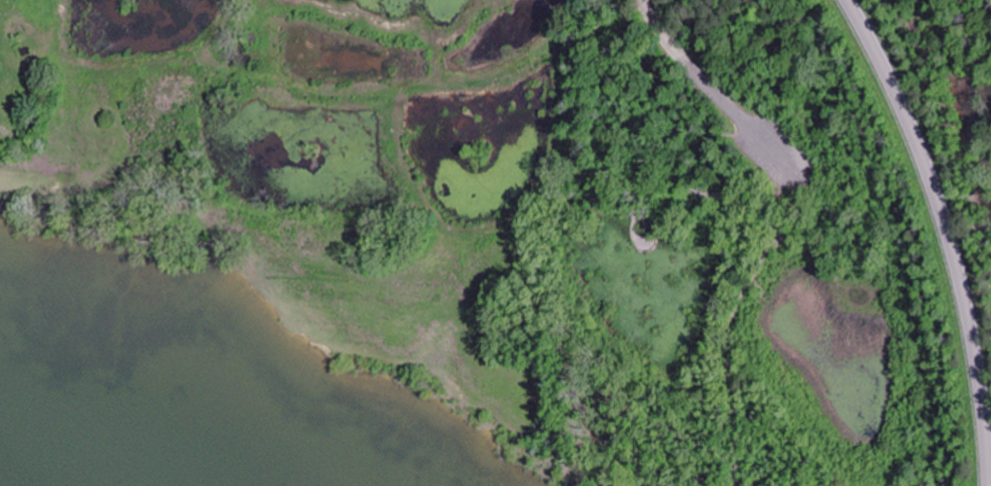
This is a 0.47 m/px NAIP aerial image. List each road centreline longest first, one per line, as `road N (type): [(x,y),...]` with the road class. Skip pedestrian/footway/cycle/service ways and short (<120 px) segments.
road 1 (secondary): [(990,485),(979,370),(956,259),(915,138),(847,0)]
road 2 (residential): [(642,0),(730,114),(785,165)]

